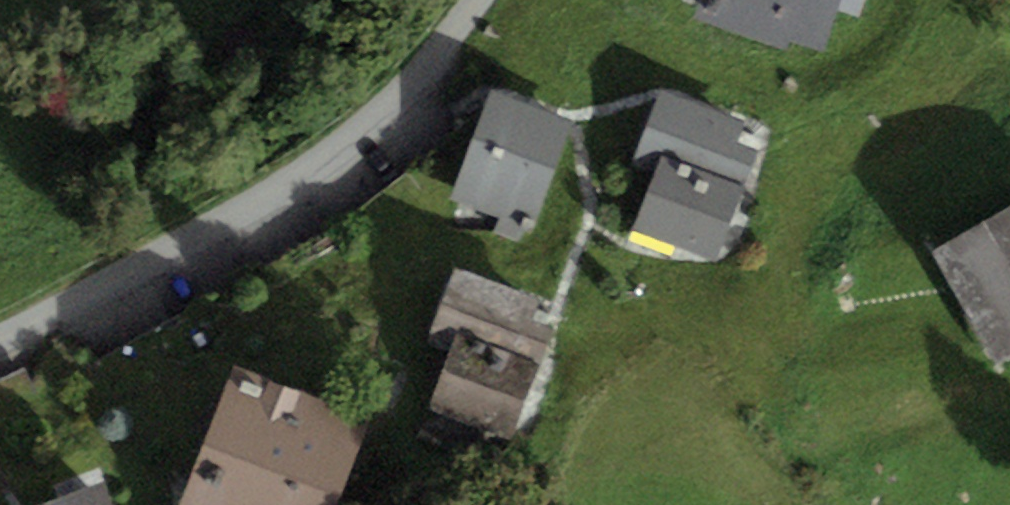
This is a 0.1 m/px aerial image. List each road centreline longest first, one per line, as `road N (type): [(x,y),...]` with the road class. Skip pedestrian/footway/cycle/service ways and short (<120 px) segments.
road 1 (residential): [(0,336),(259,201),(336,148),(410,89),(480,0)]

